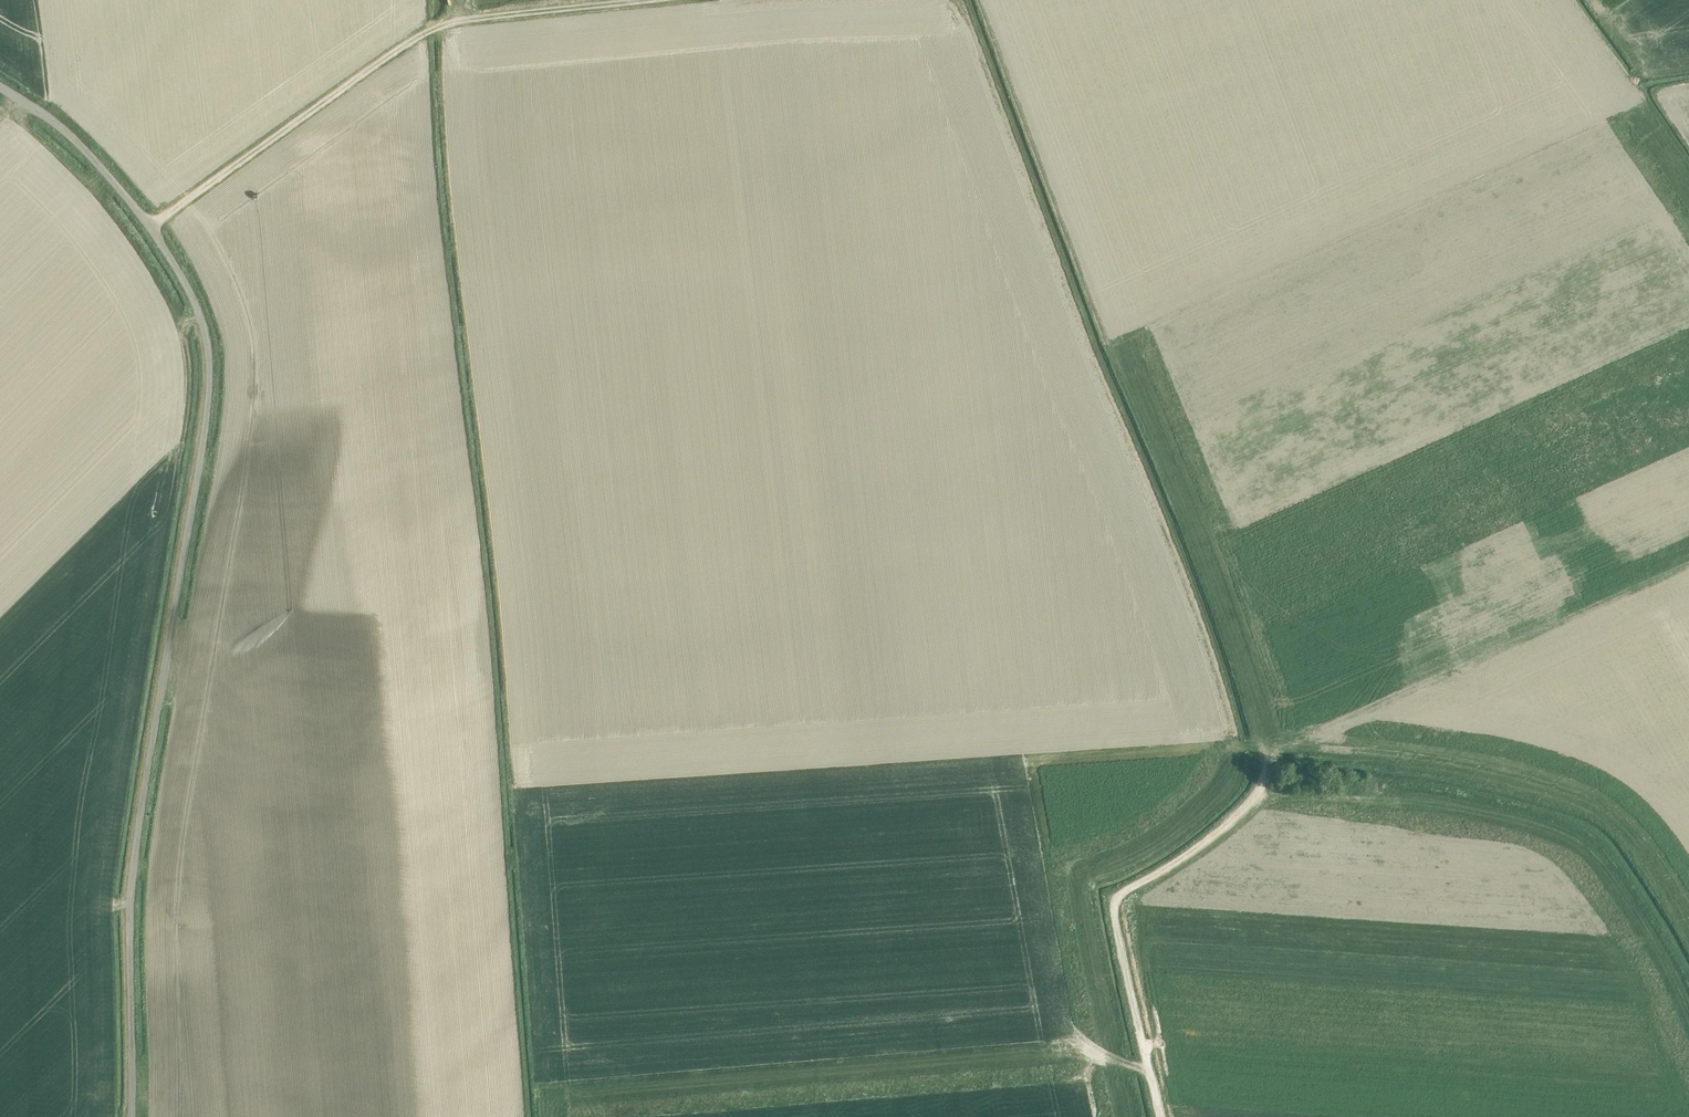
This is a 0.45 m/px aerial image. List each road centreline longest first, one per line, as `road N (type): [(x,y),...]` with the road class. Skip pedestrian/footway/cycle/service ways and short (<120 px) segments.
road 1 (unclassified): [(131,1116),(132,868),(210,362),(195,305),(150,228),(82,148),(0,88)]
road 2 (track): [(1160,1116),(1113,909),(1117,897),(1180,860),(1259,793)]

